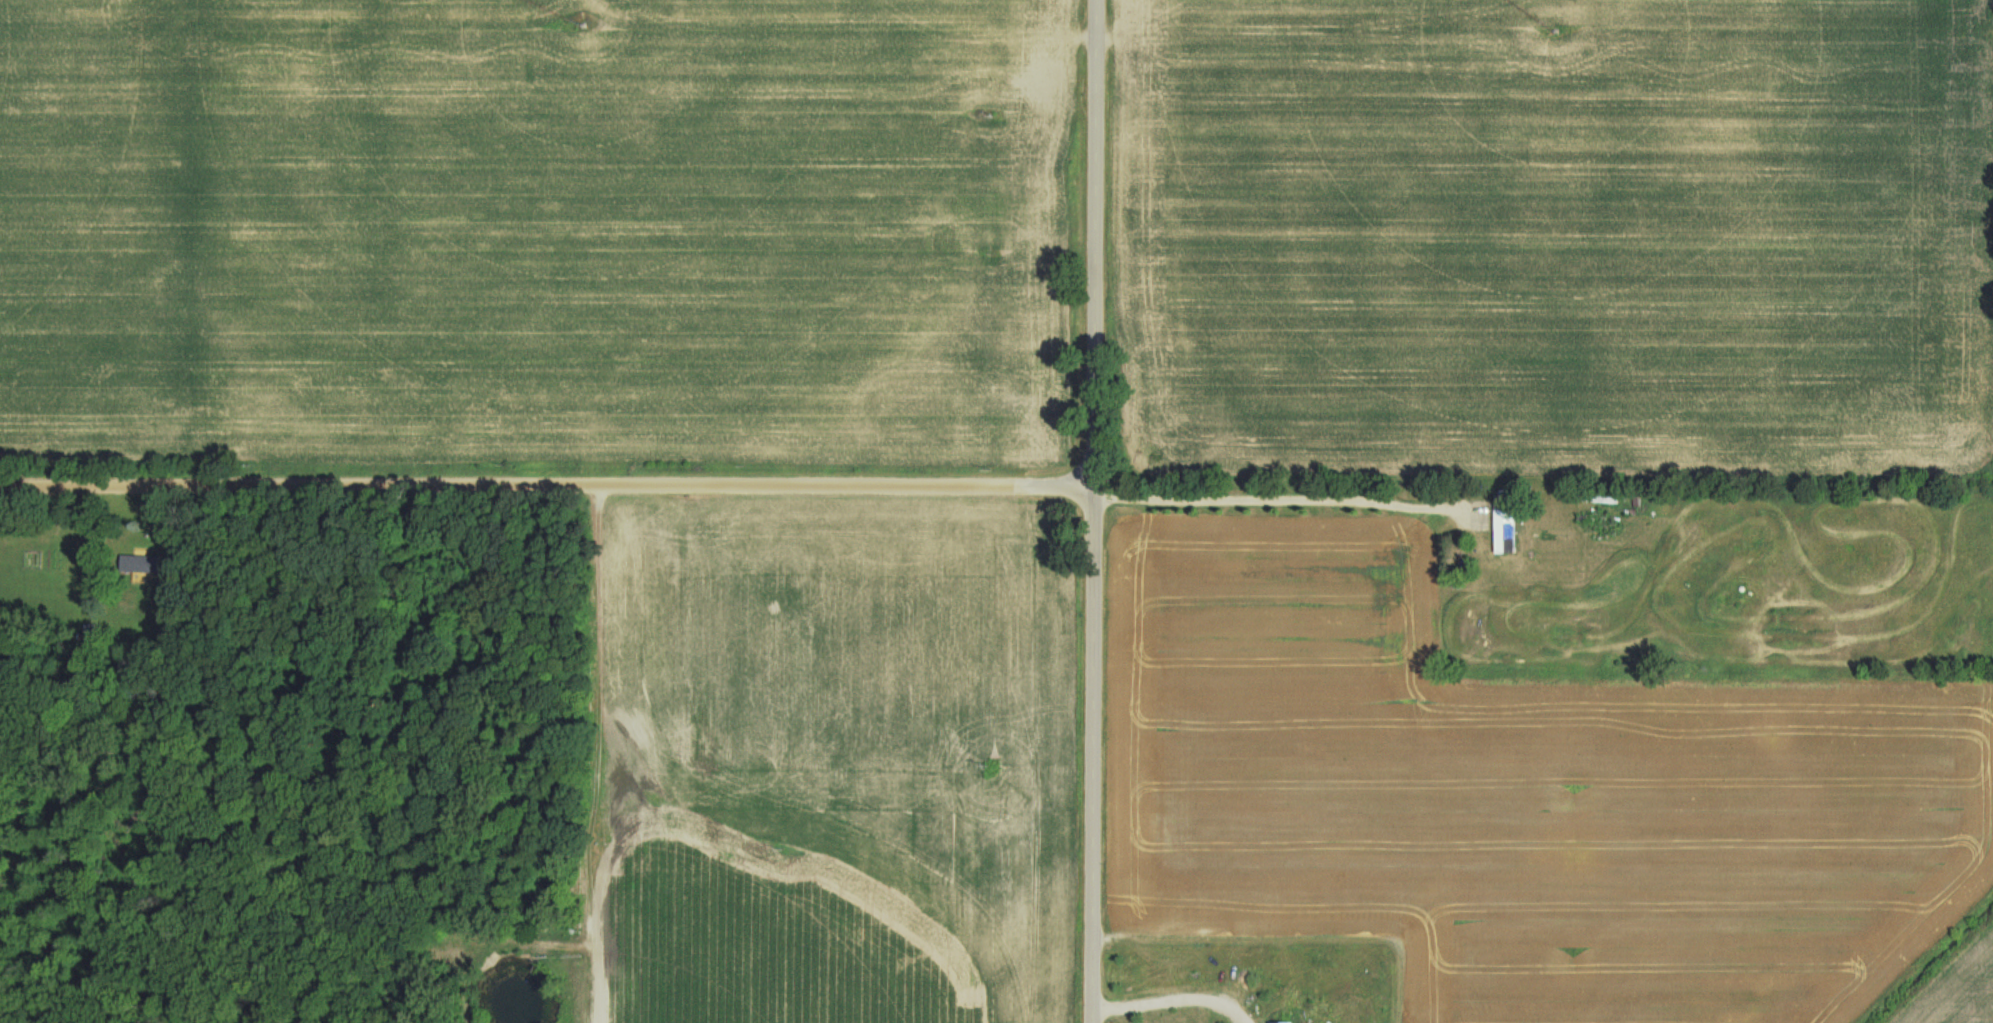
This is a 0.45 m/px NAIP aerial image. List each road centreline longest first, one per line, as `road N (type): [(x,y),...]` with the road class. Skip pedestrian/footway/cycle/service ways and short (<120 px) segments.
road 1 (residential): [(0,481),(1094,480)]
road 2 (residential): [(1098,1022),(1096,0)]

